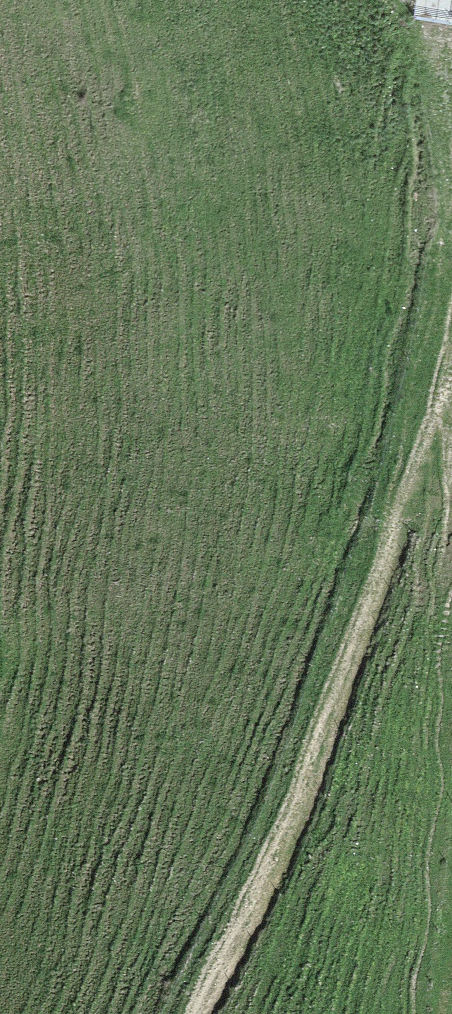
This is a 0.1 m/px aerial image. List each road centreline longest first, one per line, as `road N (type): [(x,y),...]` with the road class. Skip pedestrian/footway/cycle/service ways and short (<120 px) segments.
road 1 (track): [(197,1013),(294,807),(451,316)]

